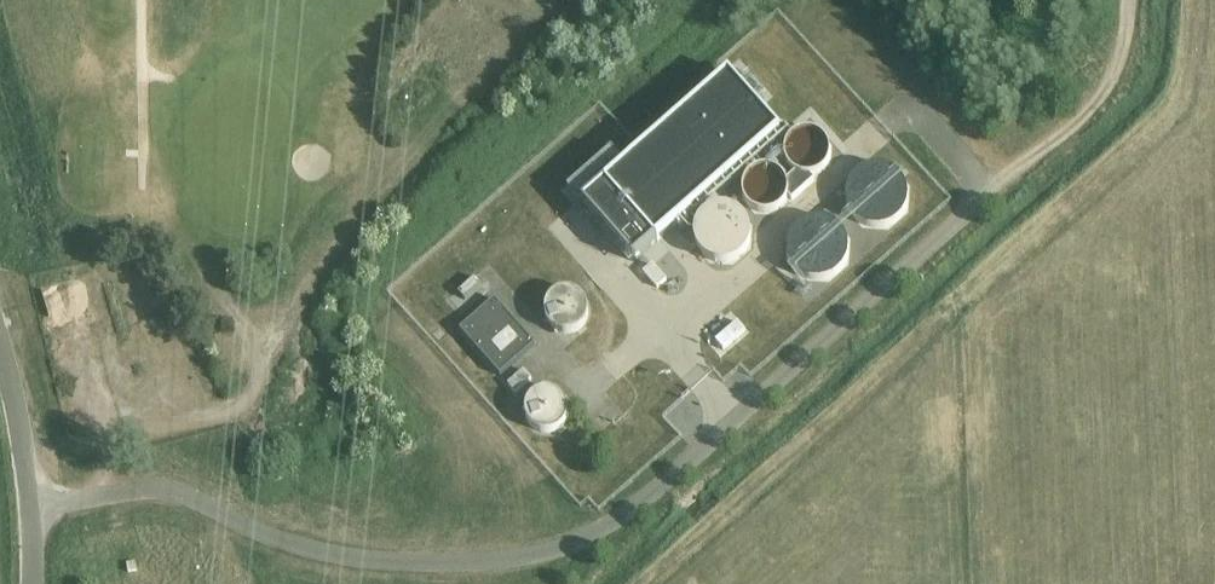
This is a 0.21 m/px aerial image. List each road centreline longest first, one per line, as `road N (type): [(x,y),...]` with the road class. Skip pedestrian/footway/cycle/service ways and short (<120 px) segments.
road 1 (unclassified): [(37,508),(162,487),(282,542),(365,561),(450,563),(536,556),(622,518),(984,193),(906,109),(884,127)]
road 2 (track): [(984,193),(1081,115),(1118,63),(1136,0)]
road 3 (unclassified): [(37,508),(0,340)]

